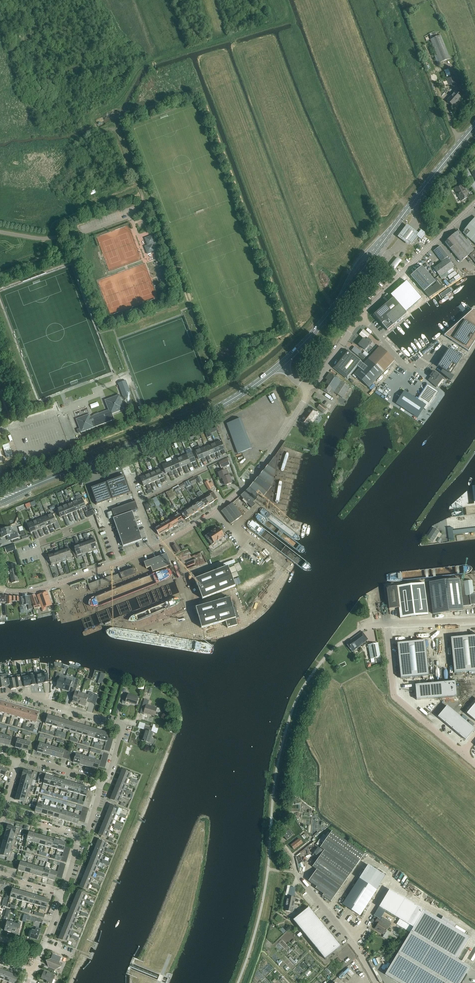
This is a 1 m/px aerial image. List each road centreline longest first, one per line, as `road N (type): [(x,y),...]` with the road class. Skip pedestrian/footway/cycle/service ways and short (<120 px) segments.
road 1 (primary): [(281,364),(474,126)]
road 2 (primary): [(25,489),(208,412),(281,364)]
road 3 (unclassified): [(308,388),(364,312),(474,202)]
road 4 (unclassified): [(154,547),(242,490),(308,388)]
road 5 (unclassified): [(463,753),(394,696),(386,623)]
road 6 (unclassified): [(376,982),(296,874)]
road 7 (residential): [(0,696),(21,695),(122,727)]

